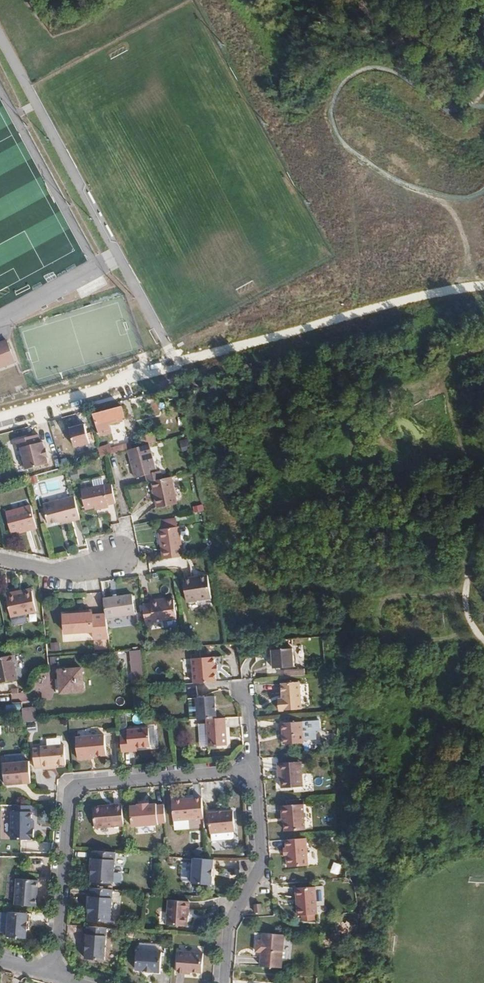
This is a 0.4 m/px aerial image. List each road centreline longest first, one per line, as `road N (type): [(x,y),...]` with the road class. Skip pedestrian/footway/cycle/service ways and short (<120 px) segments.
road 1 (residential): [(245,774),(71,790),(49,974)]
road 2 (residential): [(223,982),(228,925),(260,860),(255,790),(245,774)]
road 3 (residential): [(0,559),(53,572),(96,570),(116,557)]

